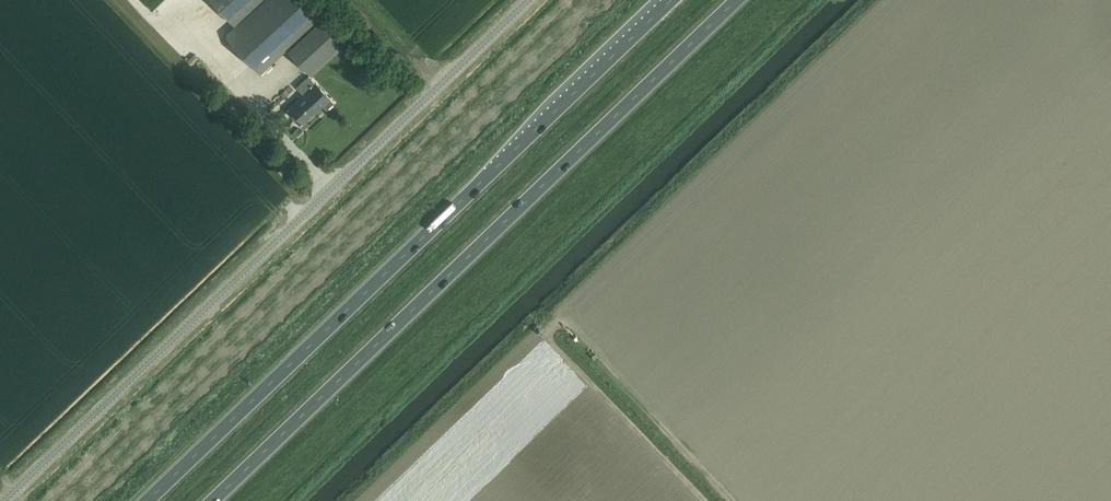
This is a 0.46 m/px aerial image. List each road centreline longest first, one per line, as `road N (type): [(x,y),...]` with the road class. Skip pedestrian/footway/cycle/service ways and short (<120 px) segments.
road 1 (trunk): [(213,500),(738,0)]
road 2 (unclassified): [(0,500),(525,0)]
road 3 (trunk): [(666,0),(144,500)]

